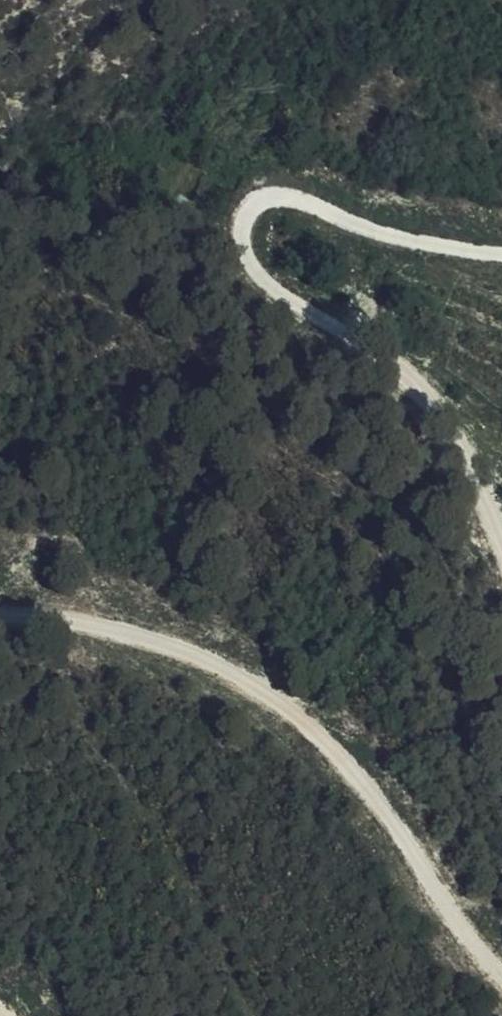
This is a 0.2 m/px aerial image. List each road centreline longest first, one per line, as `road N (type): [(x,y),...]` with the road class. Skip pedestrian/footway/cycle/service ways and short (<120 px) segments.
road 1 (track): [(501,257),(379,234),(279,198),(247,207),(239,234),(243,251),(289,306),(351,327),(419,381),(471,461),(501,537)]
road 2 (track): [(501,964),(463,925),(349,763),(232,669),(54,619),(0,618)]

